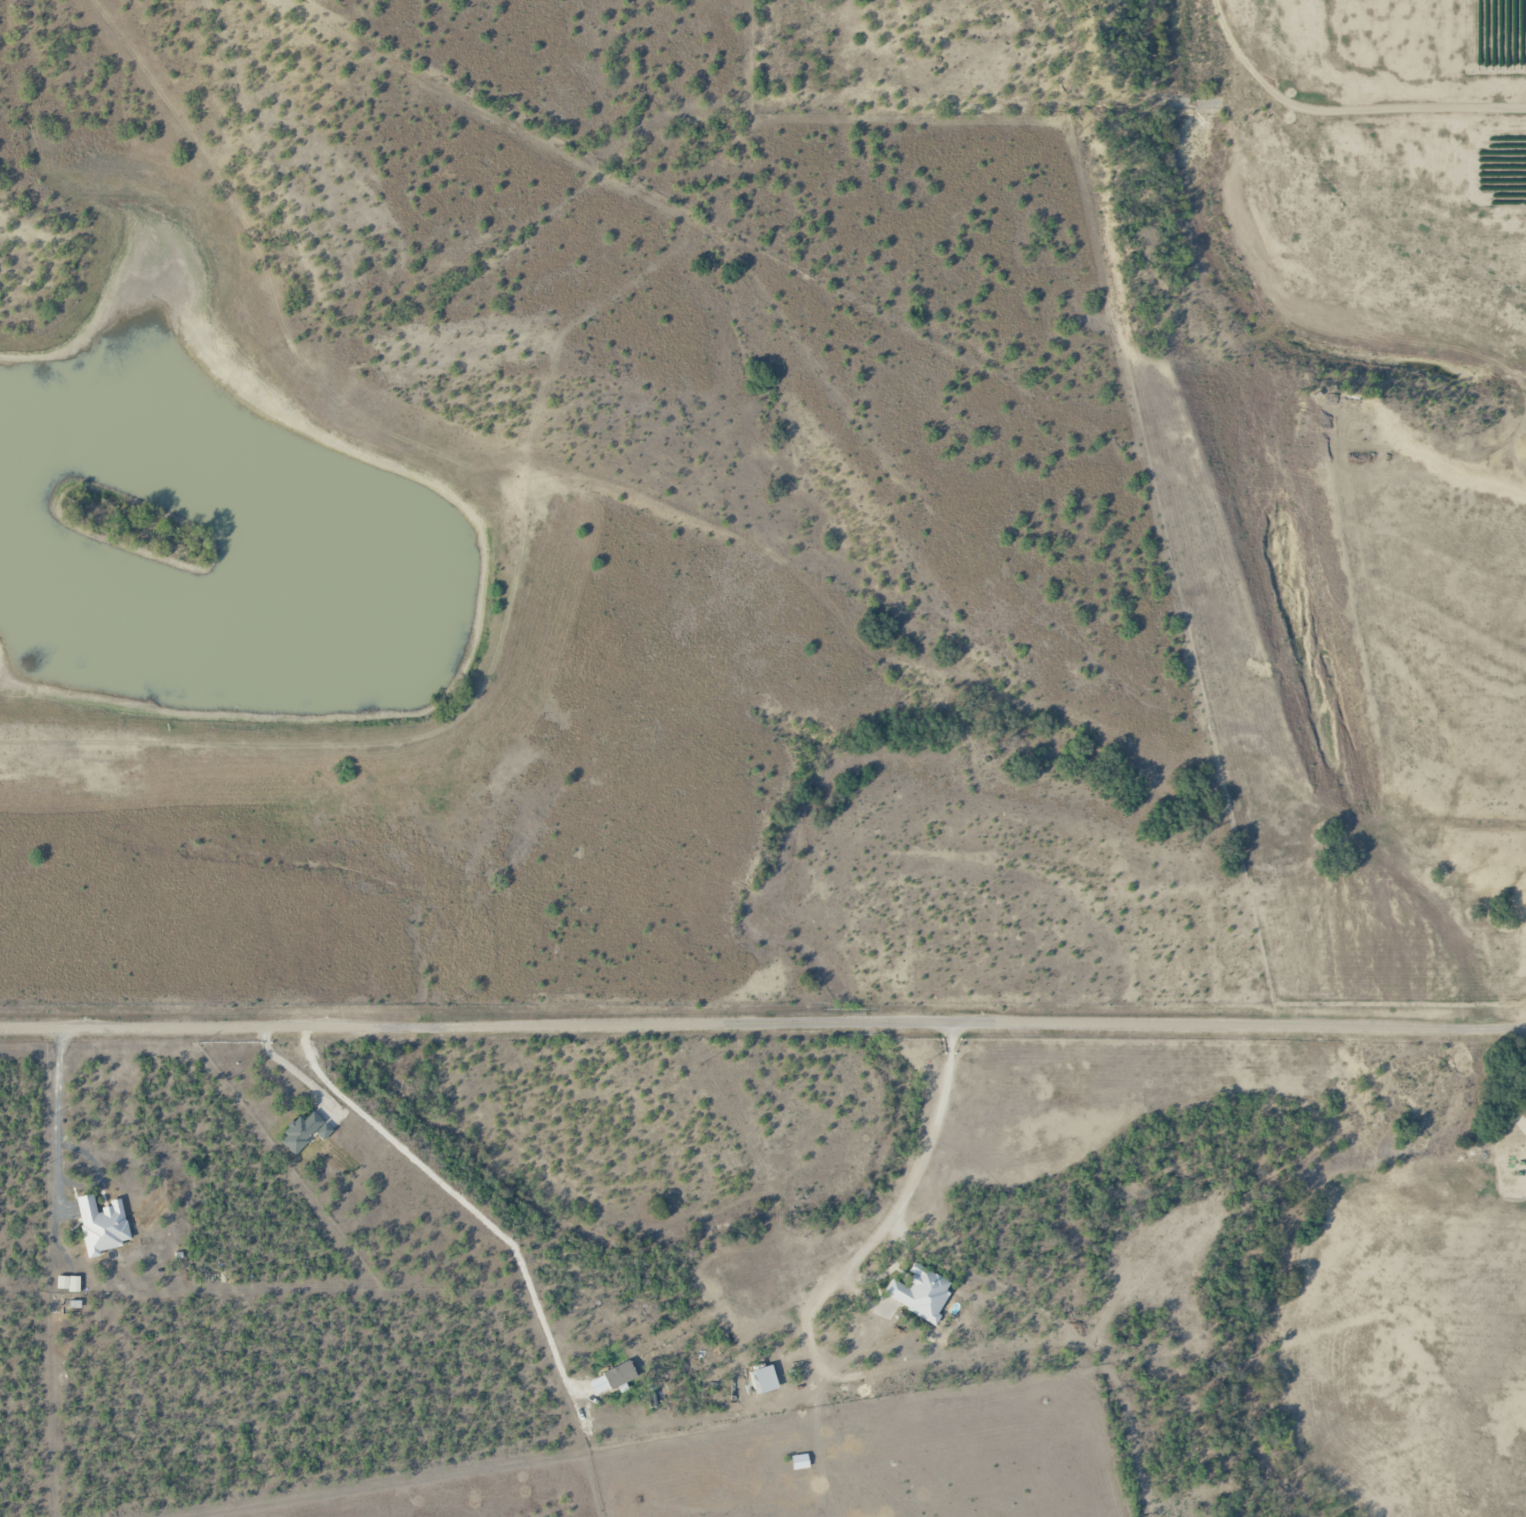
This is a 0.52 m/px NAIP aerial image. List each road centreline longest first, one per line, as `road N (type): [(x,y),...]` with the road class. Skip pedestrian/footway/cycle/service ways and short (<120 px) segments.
road 1 (tertiary): [(1525,1026),(0,1029)]
road 2 (residential): [(1525,108),(1308,110),(1275,96),(1230,44),(1216,0)]

